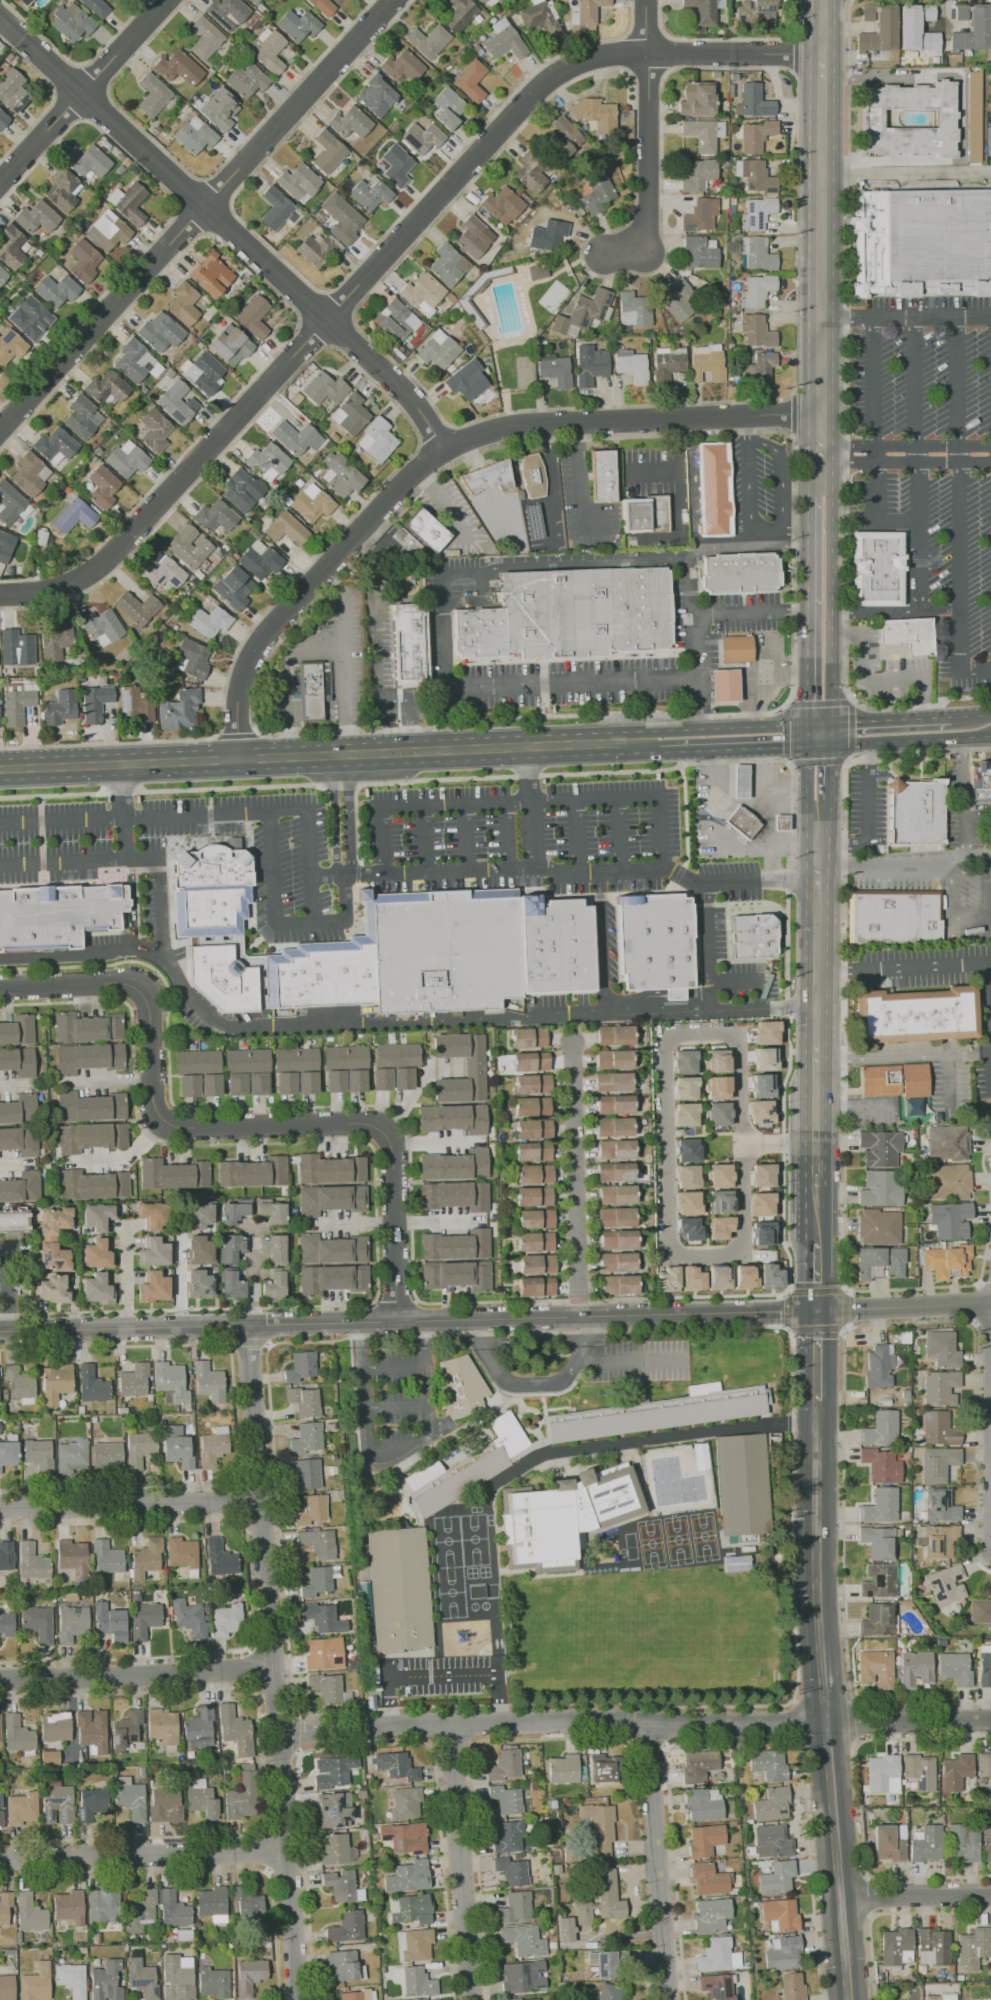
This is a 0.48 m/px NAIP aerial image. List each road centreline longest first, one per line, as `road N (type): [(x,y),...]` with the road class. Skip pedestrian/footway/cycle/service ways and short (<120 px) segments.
road 1 (residential): [(827,58),(605,54),(565,74),(330,316),(109,570),(72,590),(0,594)]
road 2 (residential): [(824,412),(520,422),(442,445),(265,635),(236,701),(239,760)]
road 3 (residential): [(398,1323),(389,1129),(376,1122),(163,1127),(154,1110),(146,998),(138,989),(123,980),(0,989)]
road 4 (residential): [(254,1326),(259,1502),(299,1999)]
road 5 (residential): [(816,1146),(740,1147),(738,1034),(663,1036),(668,1257),(741,1255),(740,1147)]
road 6 (secondary): [(660,739),(0,769)]
road 7 (residential): [(442,445),(392,375),(0,18)]
road 8 (residential): [(401,0),(0,455)]
road 9 (tertiary): [(821,731),(817,1231)]
road 10 (secondary): [(824,497),(827,0)]
road 11 (residential): [(391,1726),(825,1722)]
road 12 (tertiary): [(358,1324),(0,1332)]
road 13 (tertiary): [(817,1313),(471,1322)]
road 14 (tertiary): [(817,1400),(825,1722)]
road 15 (residential): [(286,1849),(0,1857)]
road 16 (residential): [(584,1321),(574,1042)]
road 17 (tertiary): [(825,1722),(848,1999)]
road 18 (residential): [(649,1722),(670,1999)]
road 19 (residential): [(451,1725),(473,1999)]
road 20 (residential): [(273,1667),(0,1680)]
road 21 (residential): [(259,1502),(0,1508)]
road 22 (residential): [(168,0),(0,184)]
road 23 (residential): [(651,54),(653,252),(610,255)]
road 24 (secondary): [(821,731),(824,497)]
road 25 (residential): [(990,1304),(817,1313)]
road 26 (residential): [(825,1722),(990,1720)]
road 27 (secondary): [(821,731),(660,739)]
road 28 (residential): [(990,1895),(840,1897)]
road 29 (secondary): [(951,726),(821,731)]

